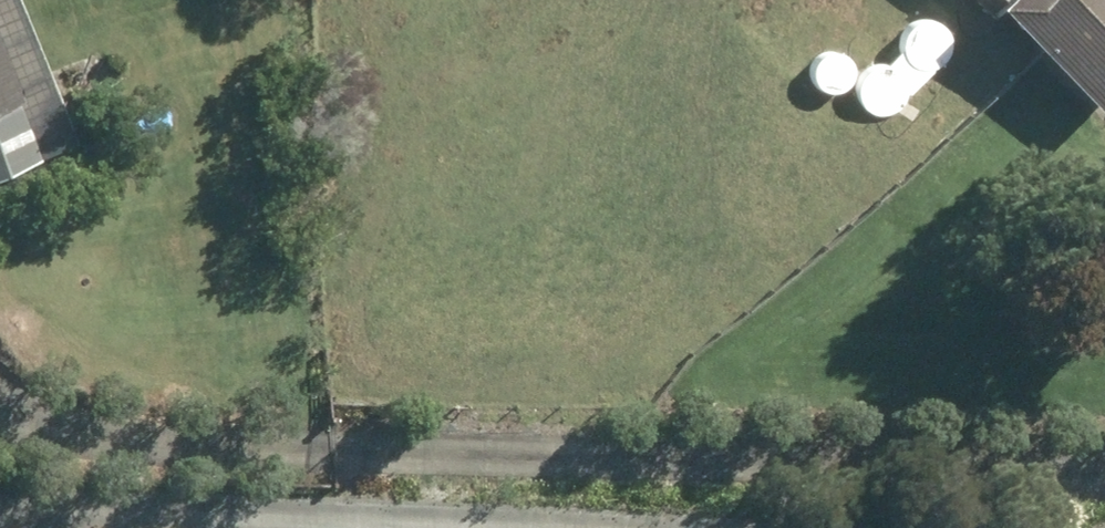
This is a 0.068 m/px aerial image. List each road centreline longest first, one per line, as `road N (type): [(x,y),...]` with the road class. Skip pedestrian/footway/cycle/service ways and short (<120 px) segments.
road 1 (track): [(1104,473),(30,420),(0,406)]
road 2 (track): [(291,527),(0,518)]

